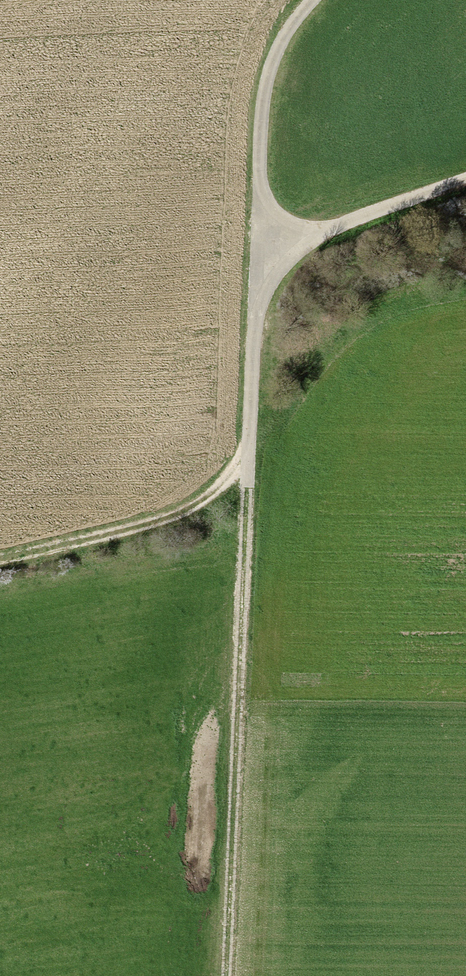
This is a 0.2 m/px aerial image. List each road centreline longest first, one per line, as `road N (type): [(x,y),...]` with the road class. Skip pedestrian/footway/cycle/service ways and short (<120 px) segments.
road 1 (track): [(314,0),(275,60),(259,125),(224,975)]
road 2 (track): [(0,560),(154,529),(248,474)]
road 3 (track): [(260,246),(465,182)]

